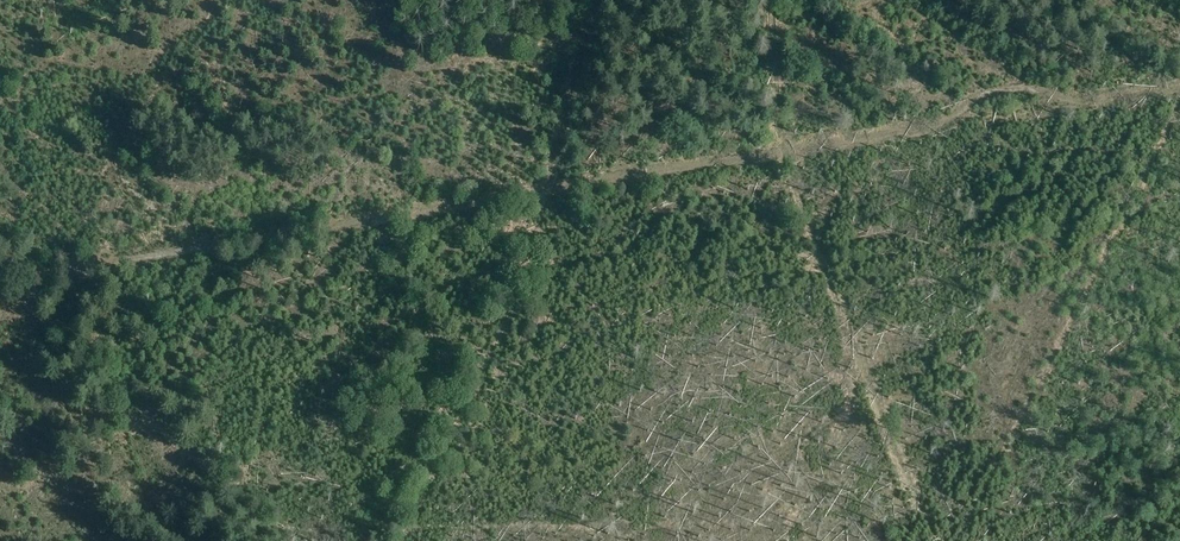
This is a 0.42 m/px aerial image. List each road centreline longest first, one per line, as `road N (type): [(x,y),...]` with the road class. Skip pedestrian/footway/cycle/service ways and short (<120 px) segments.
road 1 (track): [(0,284),(782,152),(770,0)]
road 2 (track): [(778,540),(788,517),(809,509),(820,478),(872,540)]

